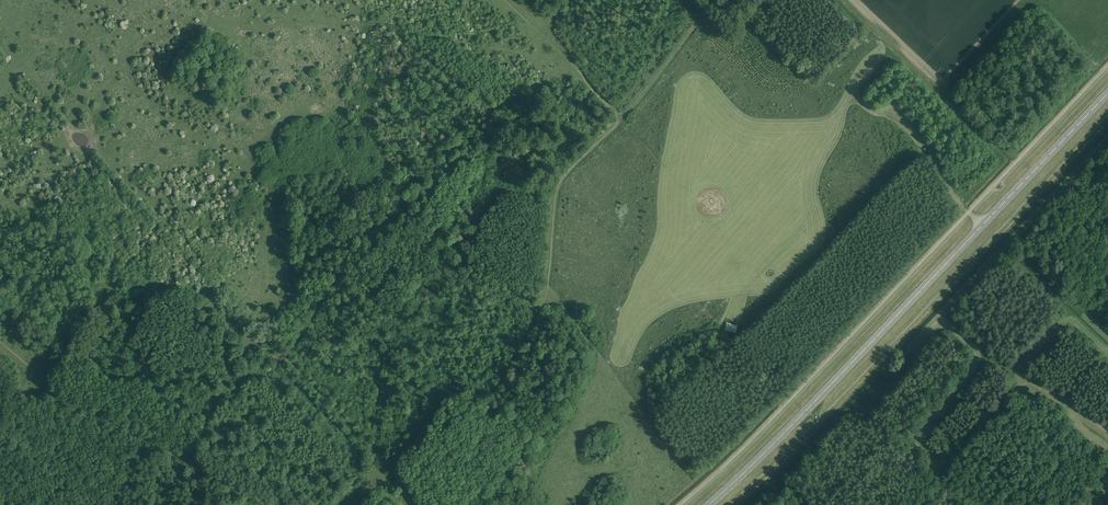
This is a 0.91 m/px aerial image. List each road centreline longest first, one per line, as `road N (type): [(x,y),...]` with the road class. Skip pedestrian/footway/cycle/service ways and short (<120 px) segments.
road 1 (secondary): [(708,504),(1107,93)]
road 2 (track): [(967,212),(914,130),(886,110)]

